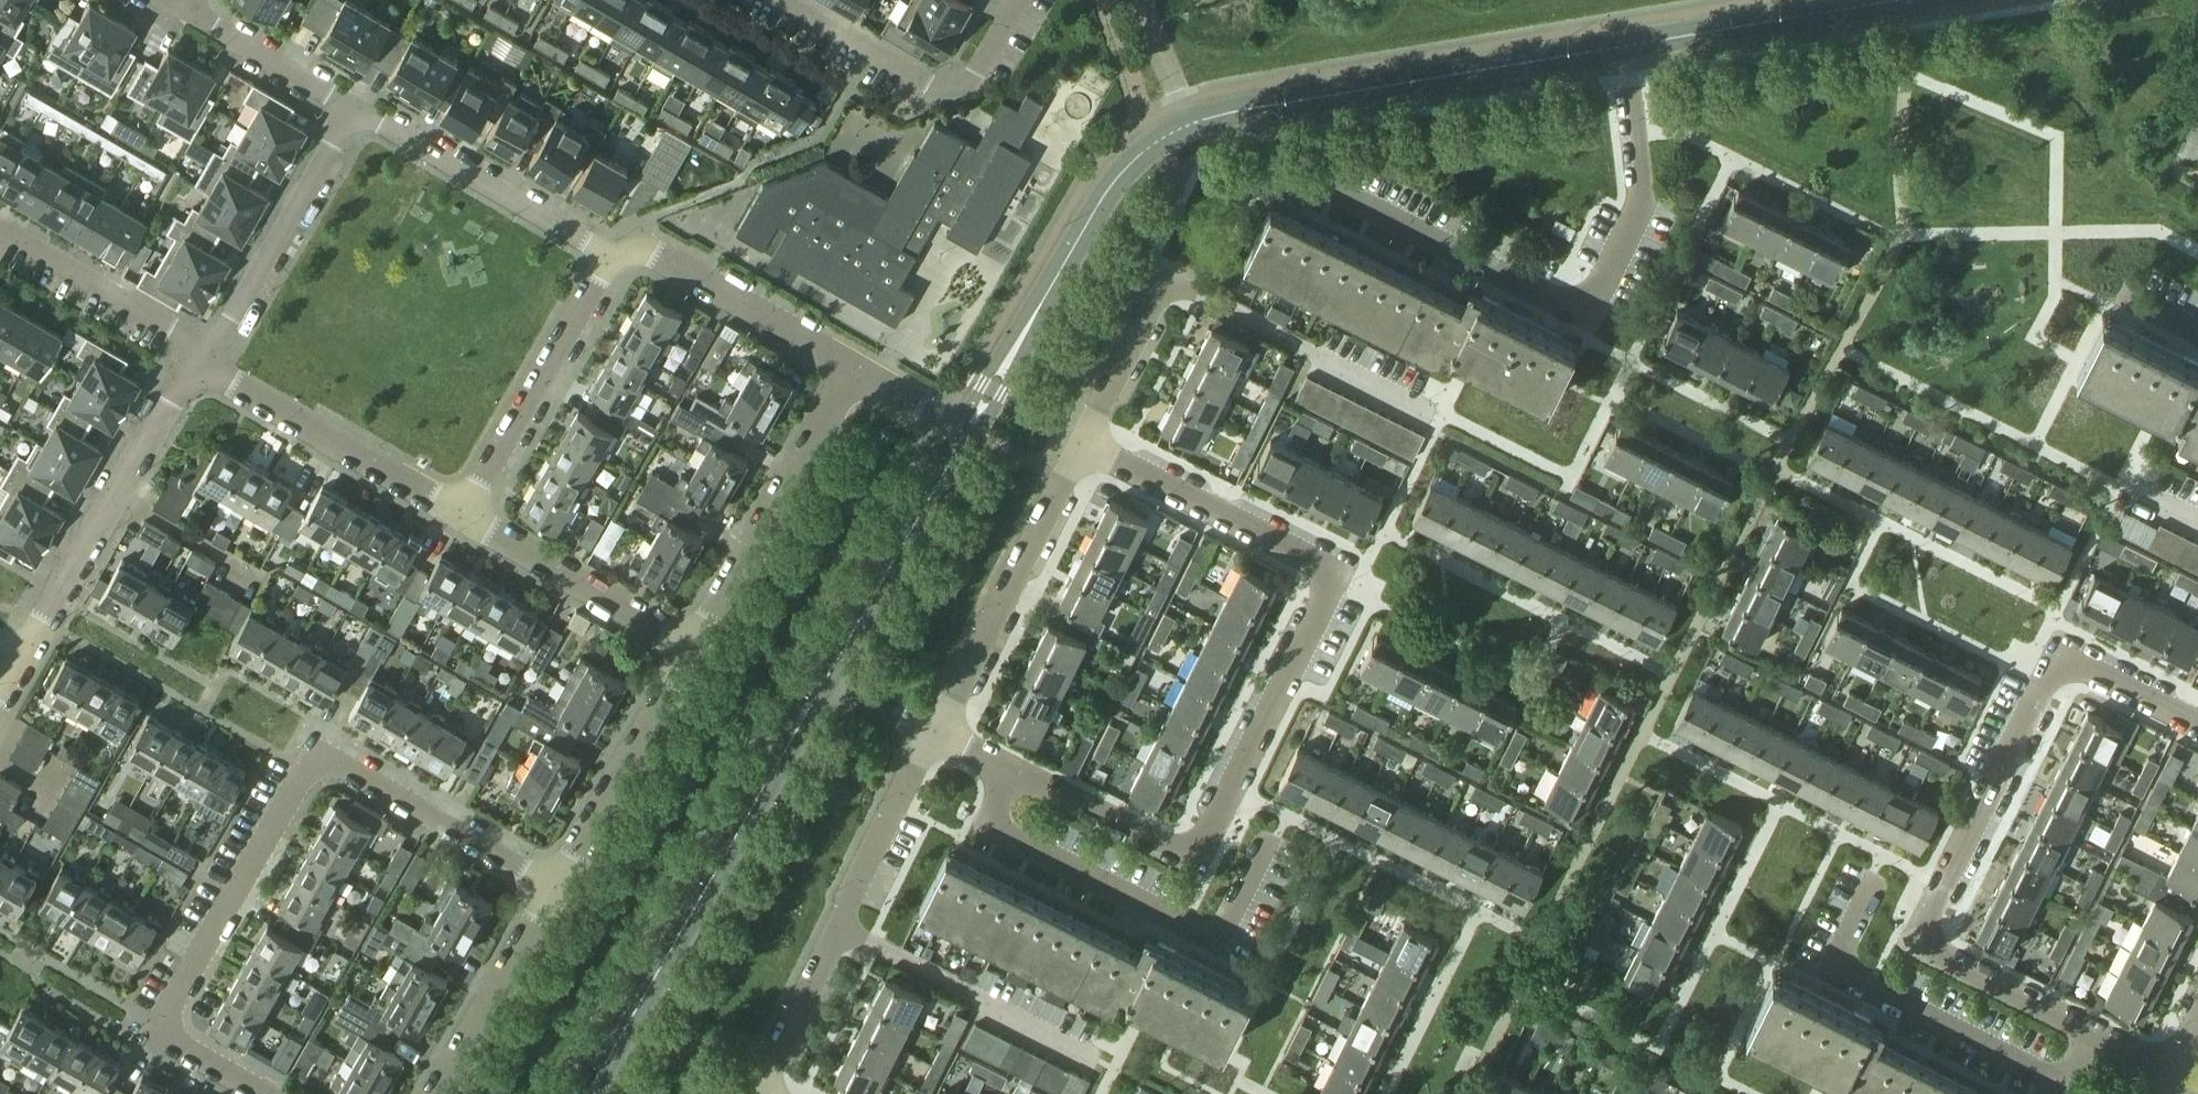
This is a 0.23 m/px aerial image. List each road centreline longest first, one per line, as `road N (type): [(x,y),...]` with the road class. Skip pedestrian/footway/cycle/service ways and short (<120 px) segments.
road 1 (residential): [(1086,442),(1340,568),(1188,865),(1014,778)]
road 2 (residential): [(554,887),(315,755),(154,1033),(261,1093)]
road 3 (residential): [(2197,725),(2063,663),(1925,931),(1931,955),(2091,1035)]
road 4 (residential): [(1317,181),(1588,312),(1641,207),(1625,46)]
road 5 (tertiary): [(588,1093),(825,680)]
road 6 (residential): [(1286,819),(1220,949),(988,830),(1014,778)]
road 7 (tertiary): [(1187,126),(1625,46)]
road 8 (residential): [(2091,1035),(2068,1082),(1830,965),(1874,870)]
road 9 (residential): [(202,356),(164,403),(17,662)]
road 10 (residential): [(934,736),(1086,442)]
road 11 (residential): [(690,651),(856,372)]
road 12 (residential): [(1115,1071),(836,931)]
road 13 (residential): [(1442,418),(1168,282)]
road 14 (residential): [(461,513),(237,386),(202,356)]
road 15 (residential): [(611,260),(353,108)]
road 16 (residential): [(611,260),(461,513)]
road 17 (residential): [(202,356),(353,108)]
road 18 (residential): [(781,0),(923,81),(973,63),(1006,0)]
road 19 (tertiary): [(825,680),(967,433)]
road 20 (residential): [(856,372),(650,252),(611,260)]
road 21 (residential): [(554,887),(690,651)]
road 22 (residential): [(690,651),(461,513)]
road 23 (residential): [(0,226),(171,326),(202,356)]
road 24 (residential): [(436,1093),(554,887)]
road 25 (tertiary): [(1041,303),(1117,178),(1187,126)]
road 26 (residential): [(836,931),(934,736)]
road 27 (tertiary): [(1625,46),(1840,9)]
road 28 (residential): [(353,108),(185,10)]
road 29 (residential): [(757,1093),(836,931)]
road 30 (residential): [(1086,442),(1168,282)]
road 31 (tertiary): [(1041,303),(1015,326),(982,383),(967,433)]
road 32 (tertiary): [(967,433),(1001,394),(1041,303)]
road 33 (residential): [(1187,126),(1136,0)]
road 34 (residential): [(967,433),(856,372)]
road 35 (residential): [(934,736),(825,680)]

